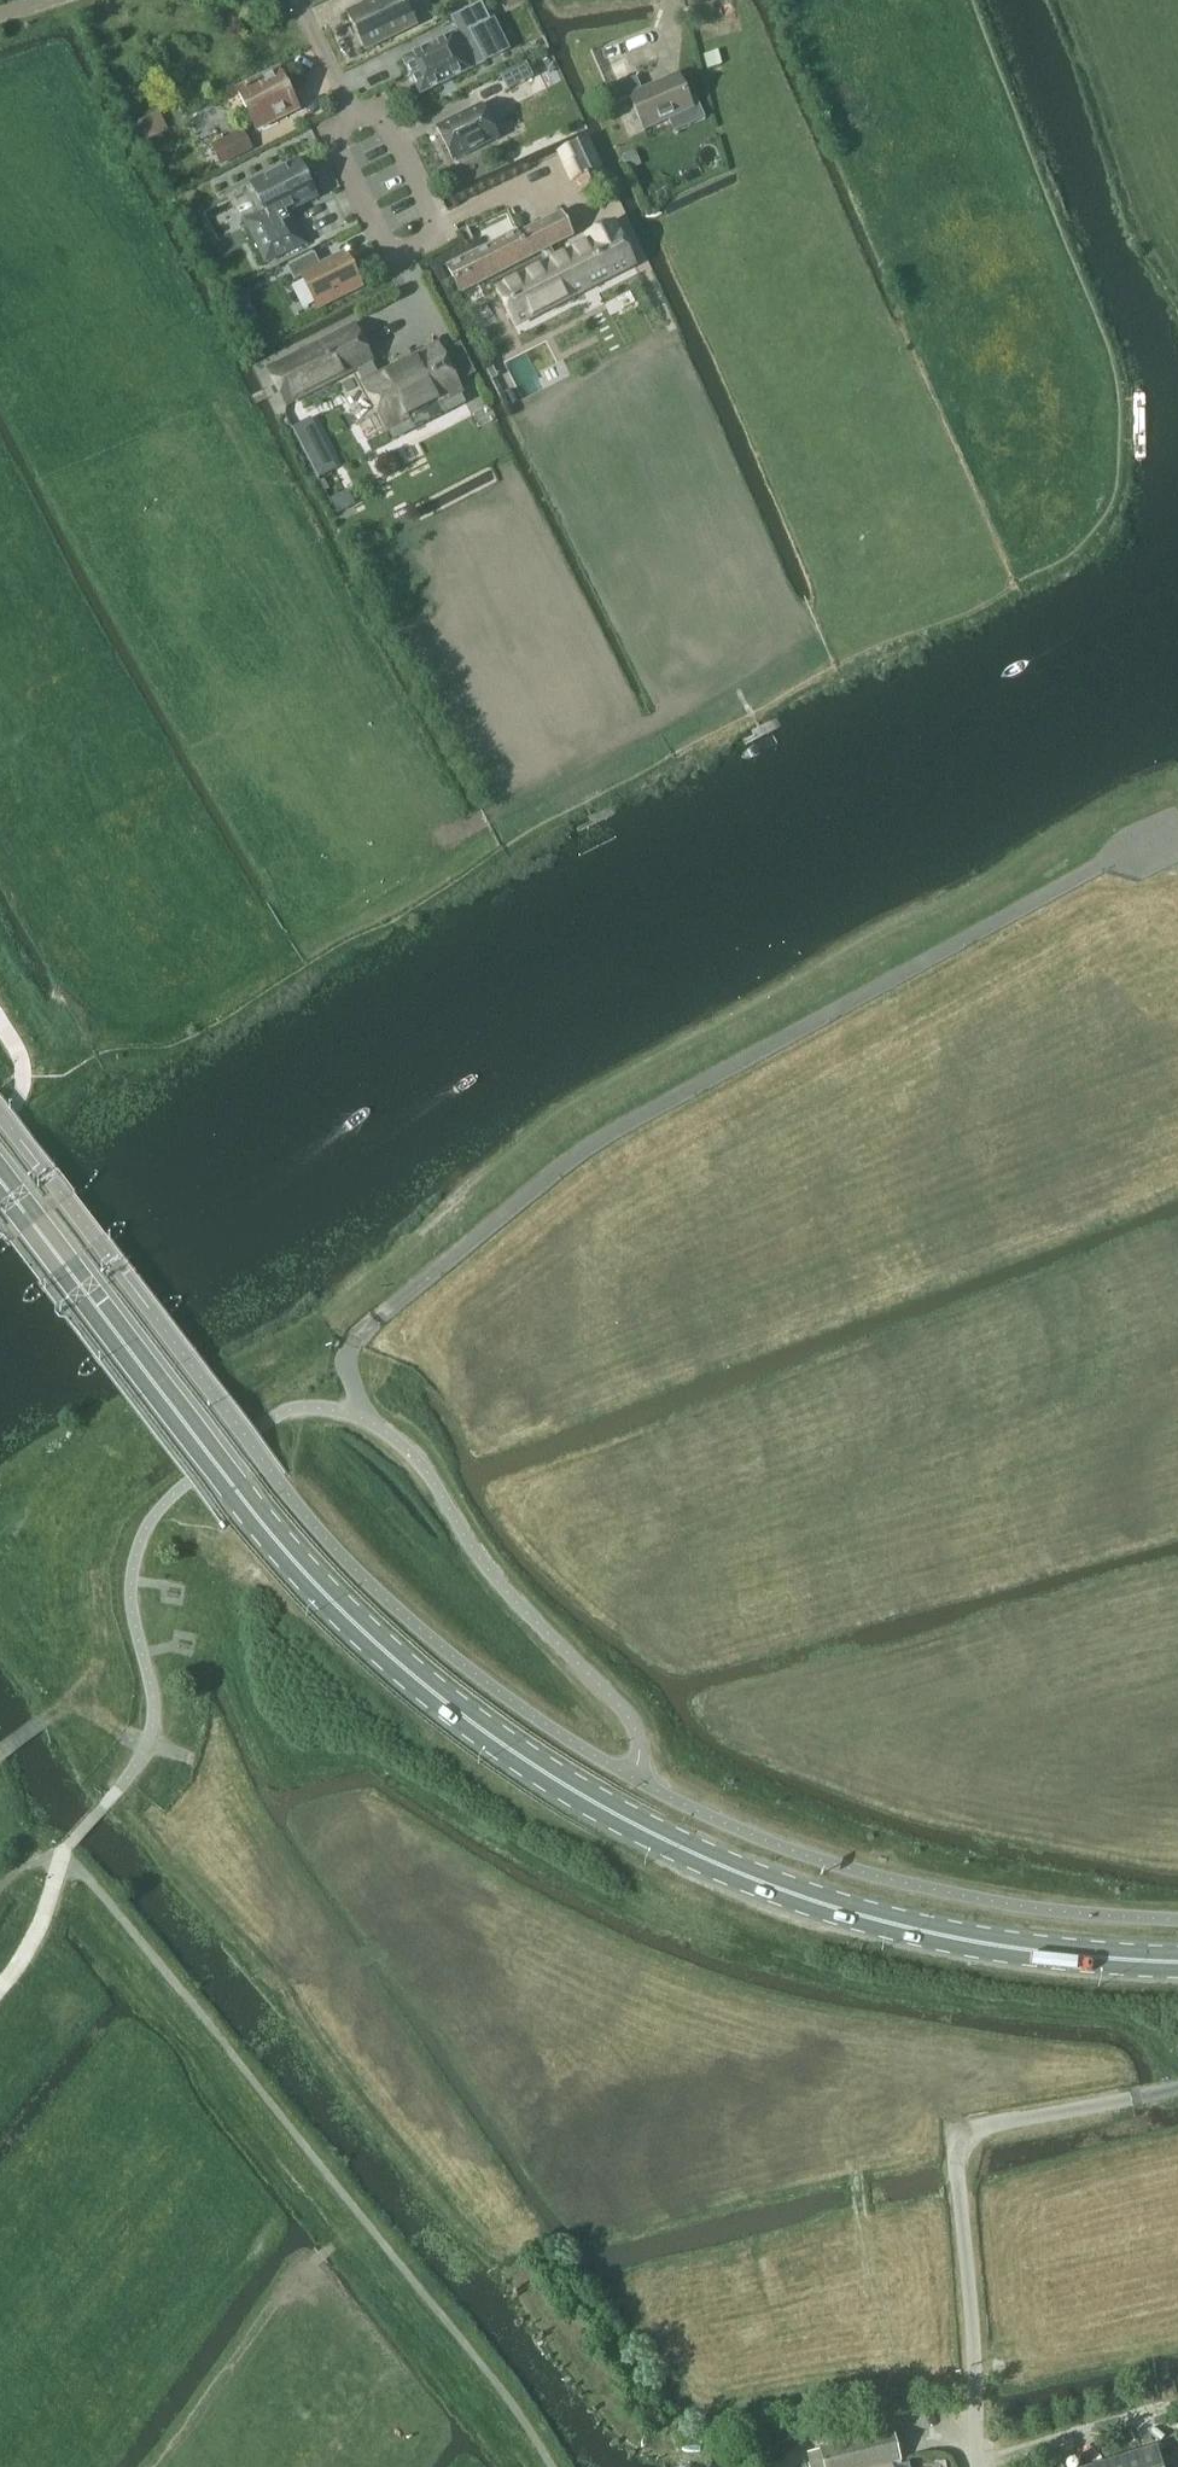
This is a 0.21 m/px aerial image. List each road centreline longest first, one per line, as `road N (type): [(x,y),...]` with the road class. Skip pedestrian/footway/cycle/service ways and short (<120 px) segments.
road 1 (secondary): [(1177,1962),(1011,1948),(830,1907),(600,1806),(512,1752),(428,1688),(298,1565),(0,1181)]

